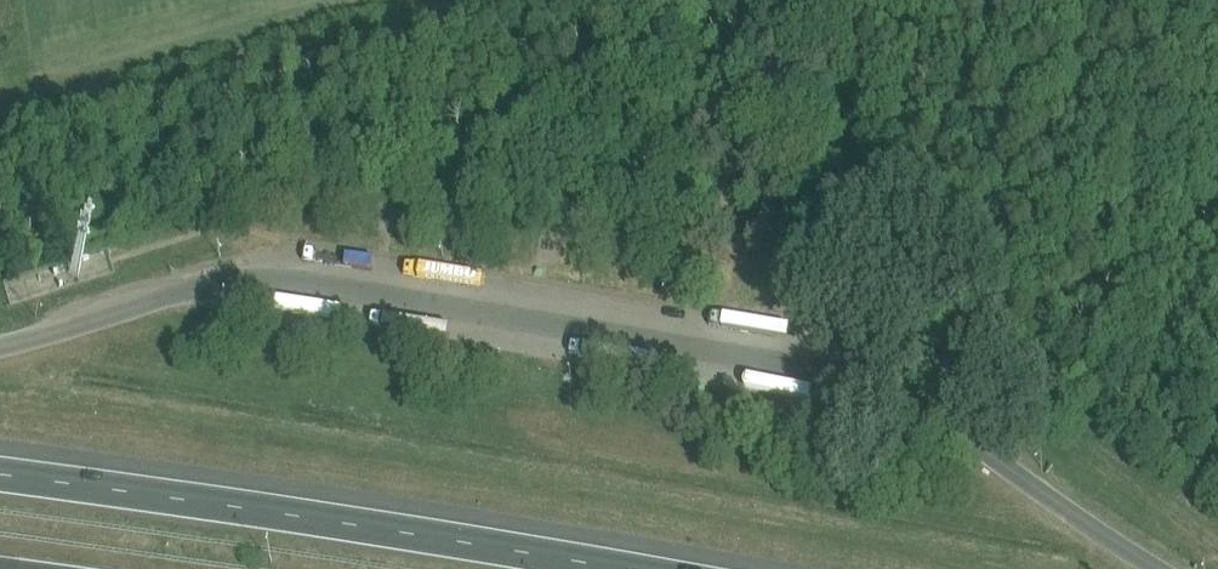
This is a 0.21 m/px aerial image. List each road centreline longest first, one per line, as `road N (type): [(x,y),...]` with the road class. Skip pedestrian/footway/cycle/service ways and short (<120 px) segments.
road 1 (motorway): [(654,568),(0,470)]

